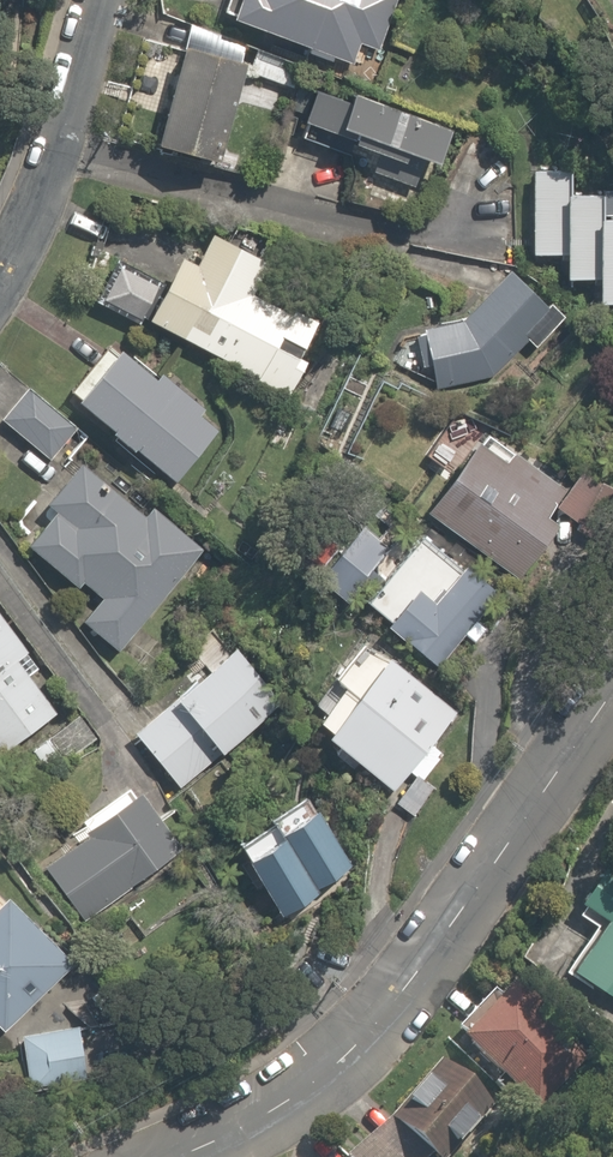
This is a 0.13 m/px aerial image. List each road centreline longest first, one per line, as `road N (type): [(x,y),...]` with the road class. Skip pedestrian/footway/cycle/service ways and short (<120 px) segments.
road 1 (tertiary): [(612,713),(394,993),(196,1156)]
road 2 (residential): [(0,280),(57,157),(101,0)]

